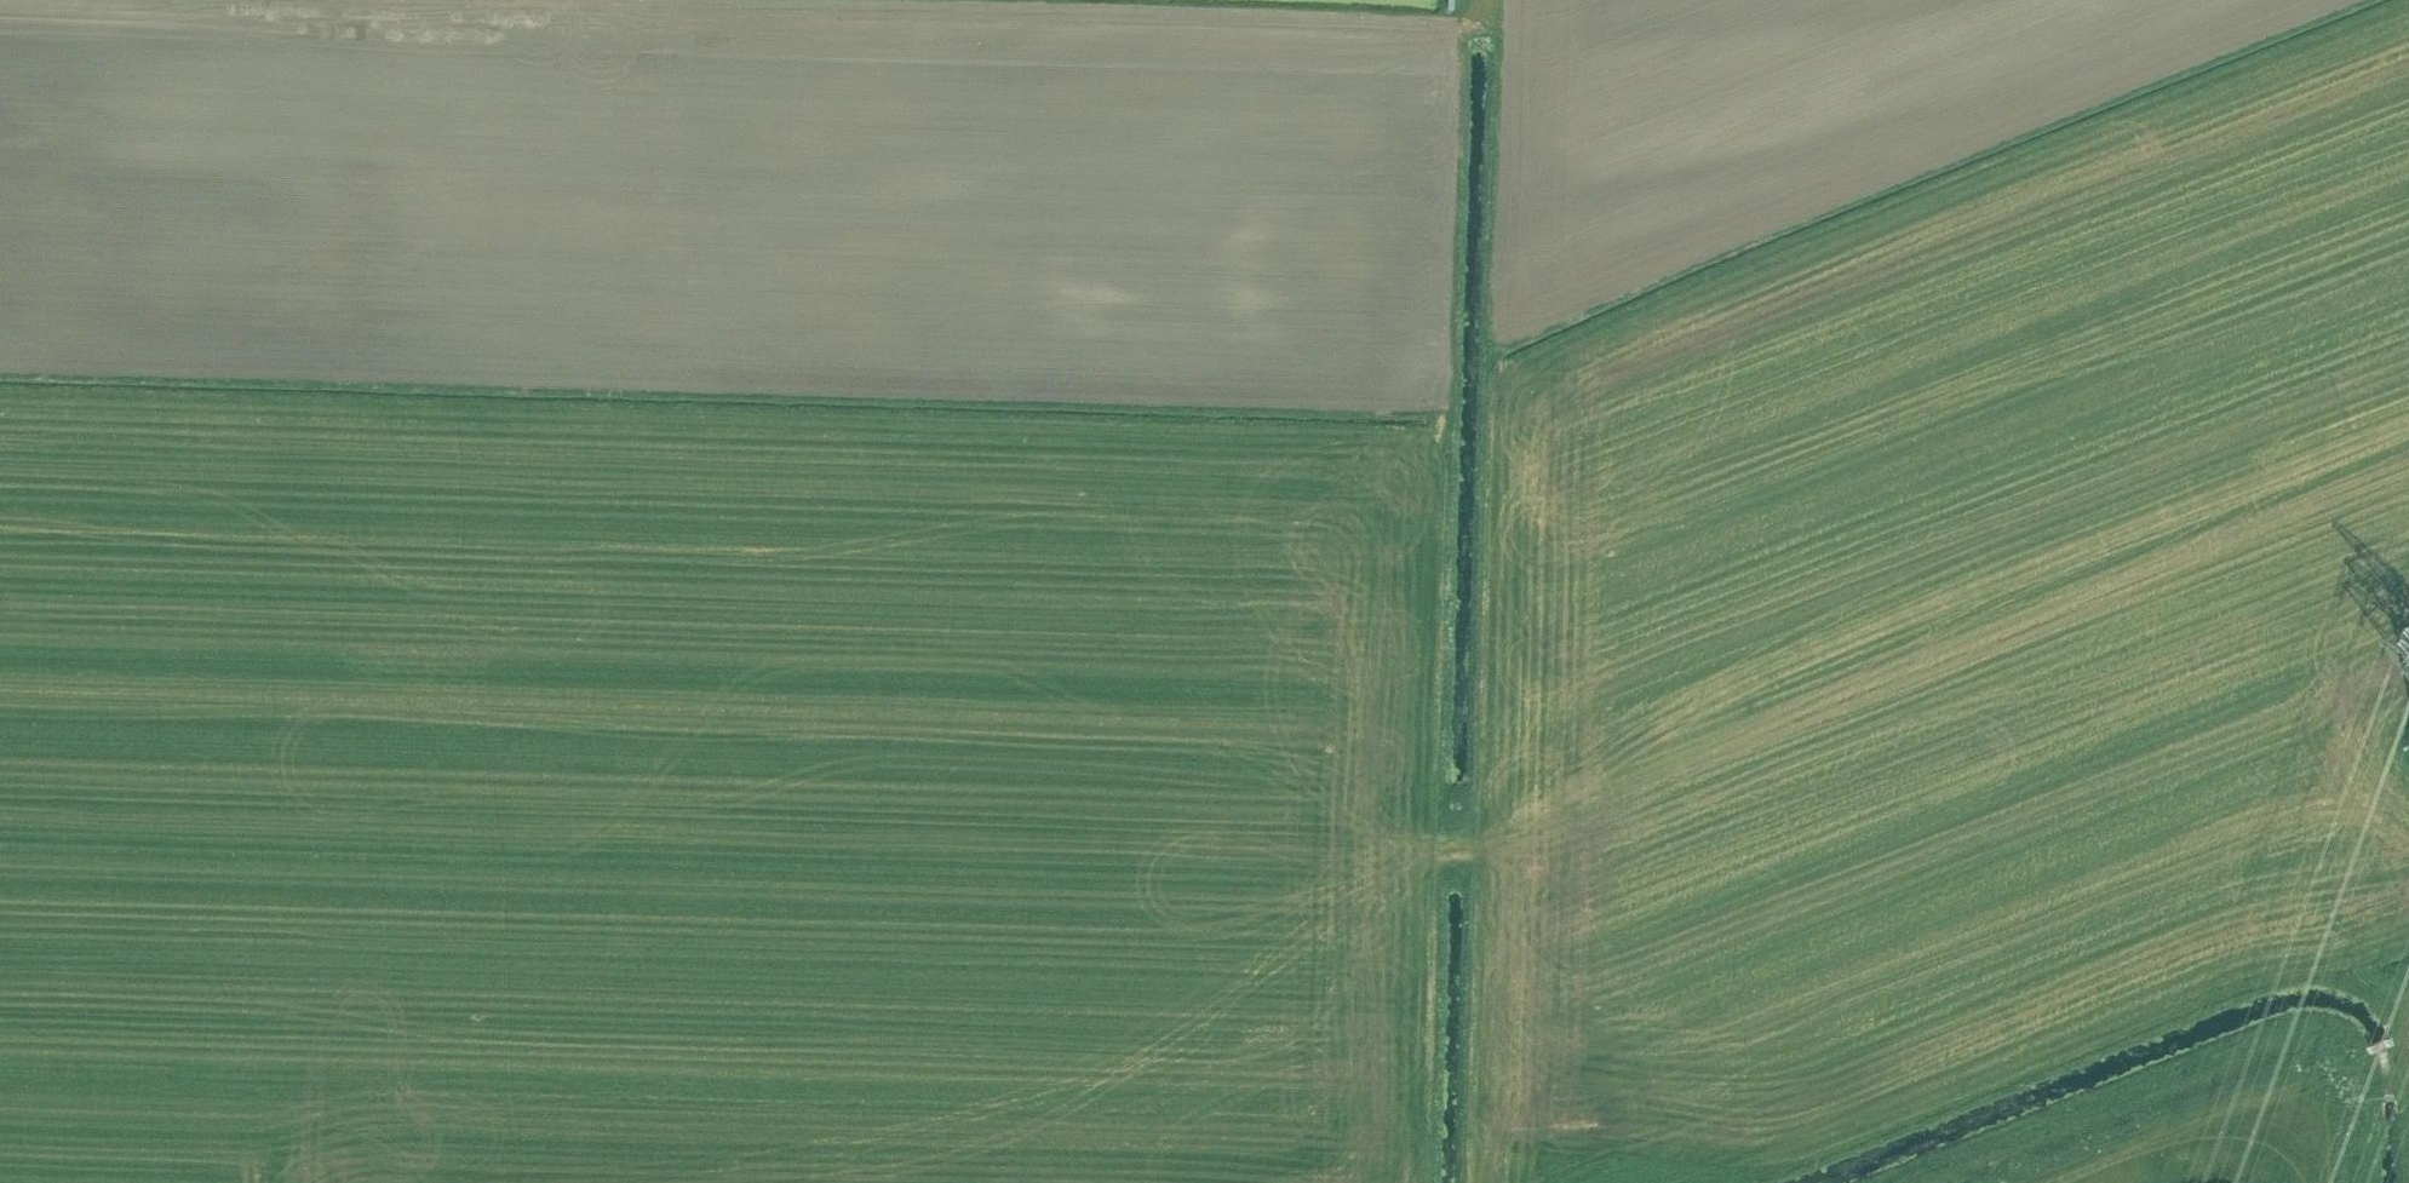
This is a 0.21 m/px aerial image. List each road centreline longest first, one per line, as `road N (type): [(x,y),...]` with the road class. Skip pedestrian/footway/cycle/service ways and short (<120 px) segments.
road 1 (track): [(2047,1182),(2278,1094),(2348,1094)]
road 2 (track): [(2348,1094),(2401,1049),(2395,998),(2408,991)]

